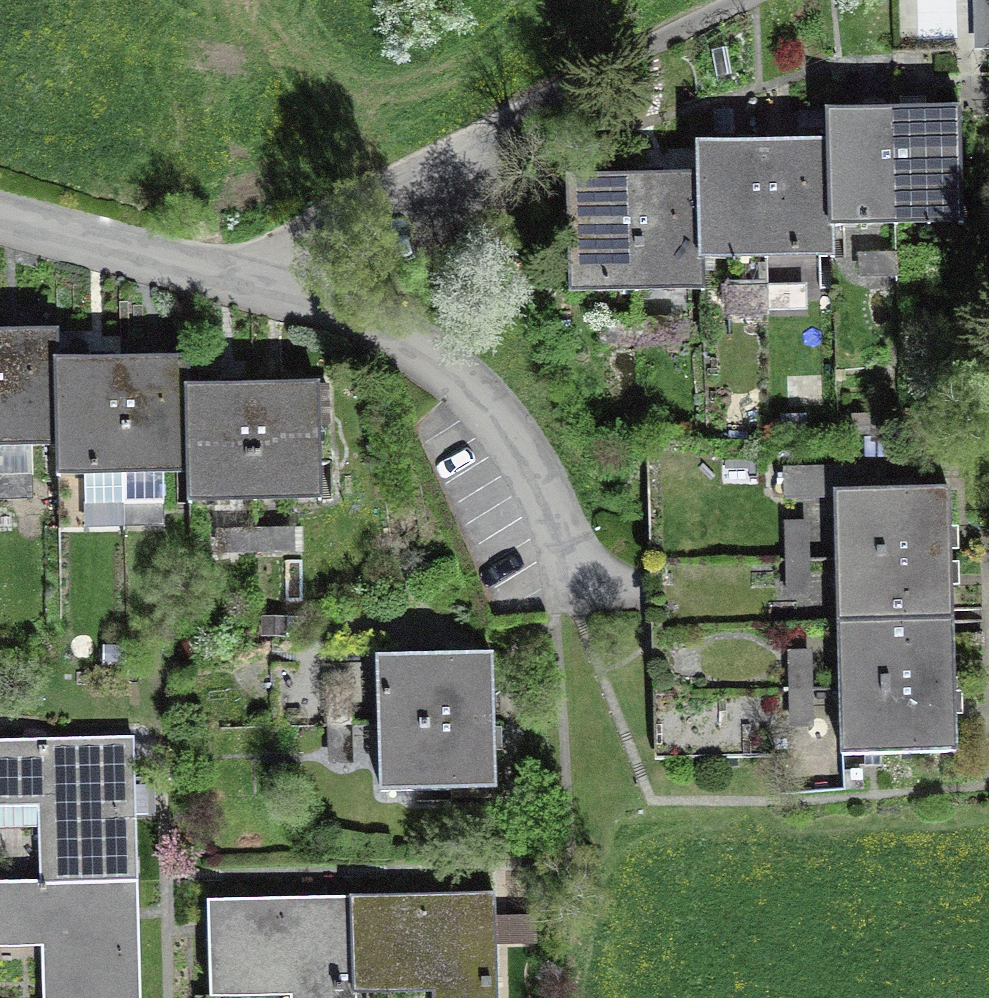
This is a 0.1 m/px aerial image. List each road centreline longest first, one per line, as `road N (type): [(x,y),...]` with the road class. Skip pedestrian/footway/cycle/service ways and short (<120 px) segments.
road 1 (residential): [(701,0),(212,251)]
road 2 (residential): [(562,592),(534,477),(437,362),(212,251)]
road 3 (residential): [(212,251),(0,205)]

